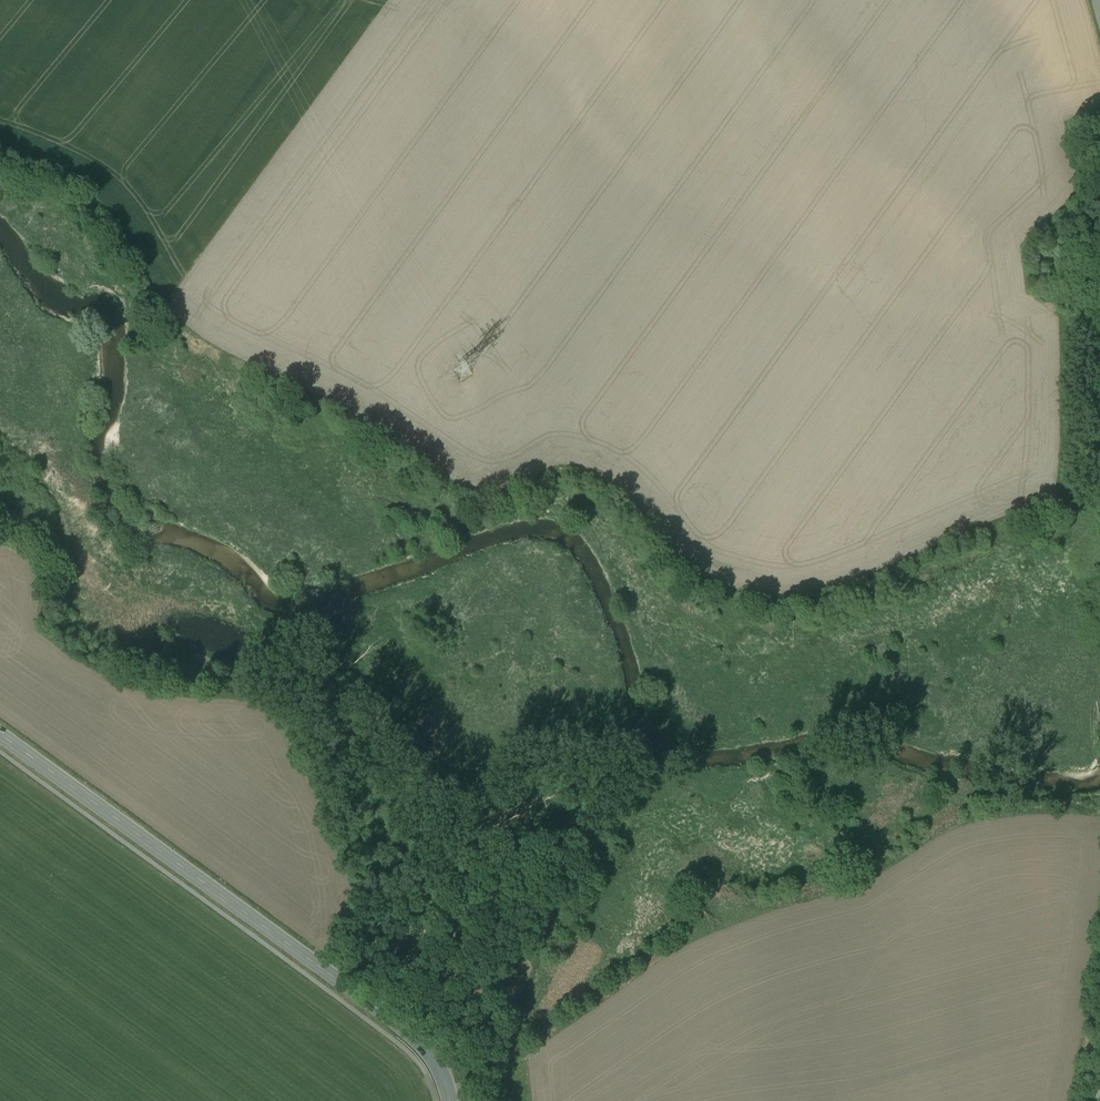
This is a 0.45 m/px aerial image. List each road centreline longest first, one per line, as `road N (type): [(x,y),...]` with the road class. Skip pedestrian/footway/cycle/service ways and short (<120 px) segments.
road 1 (tertiary): [(0,736),(389,1017),(434,1060),(448,1100)]

